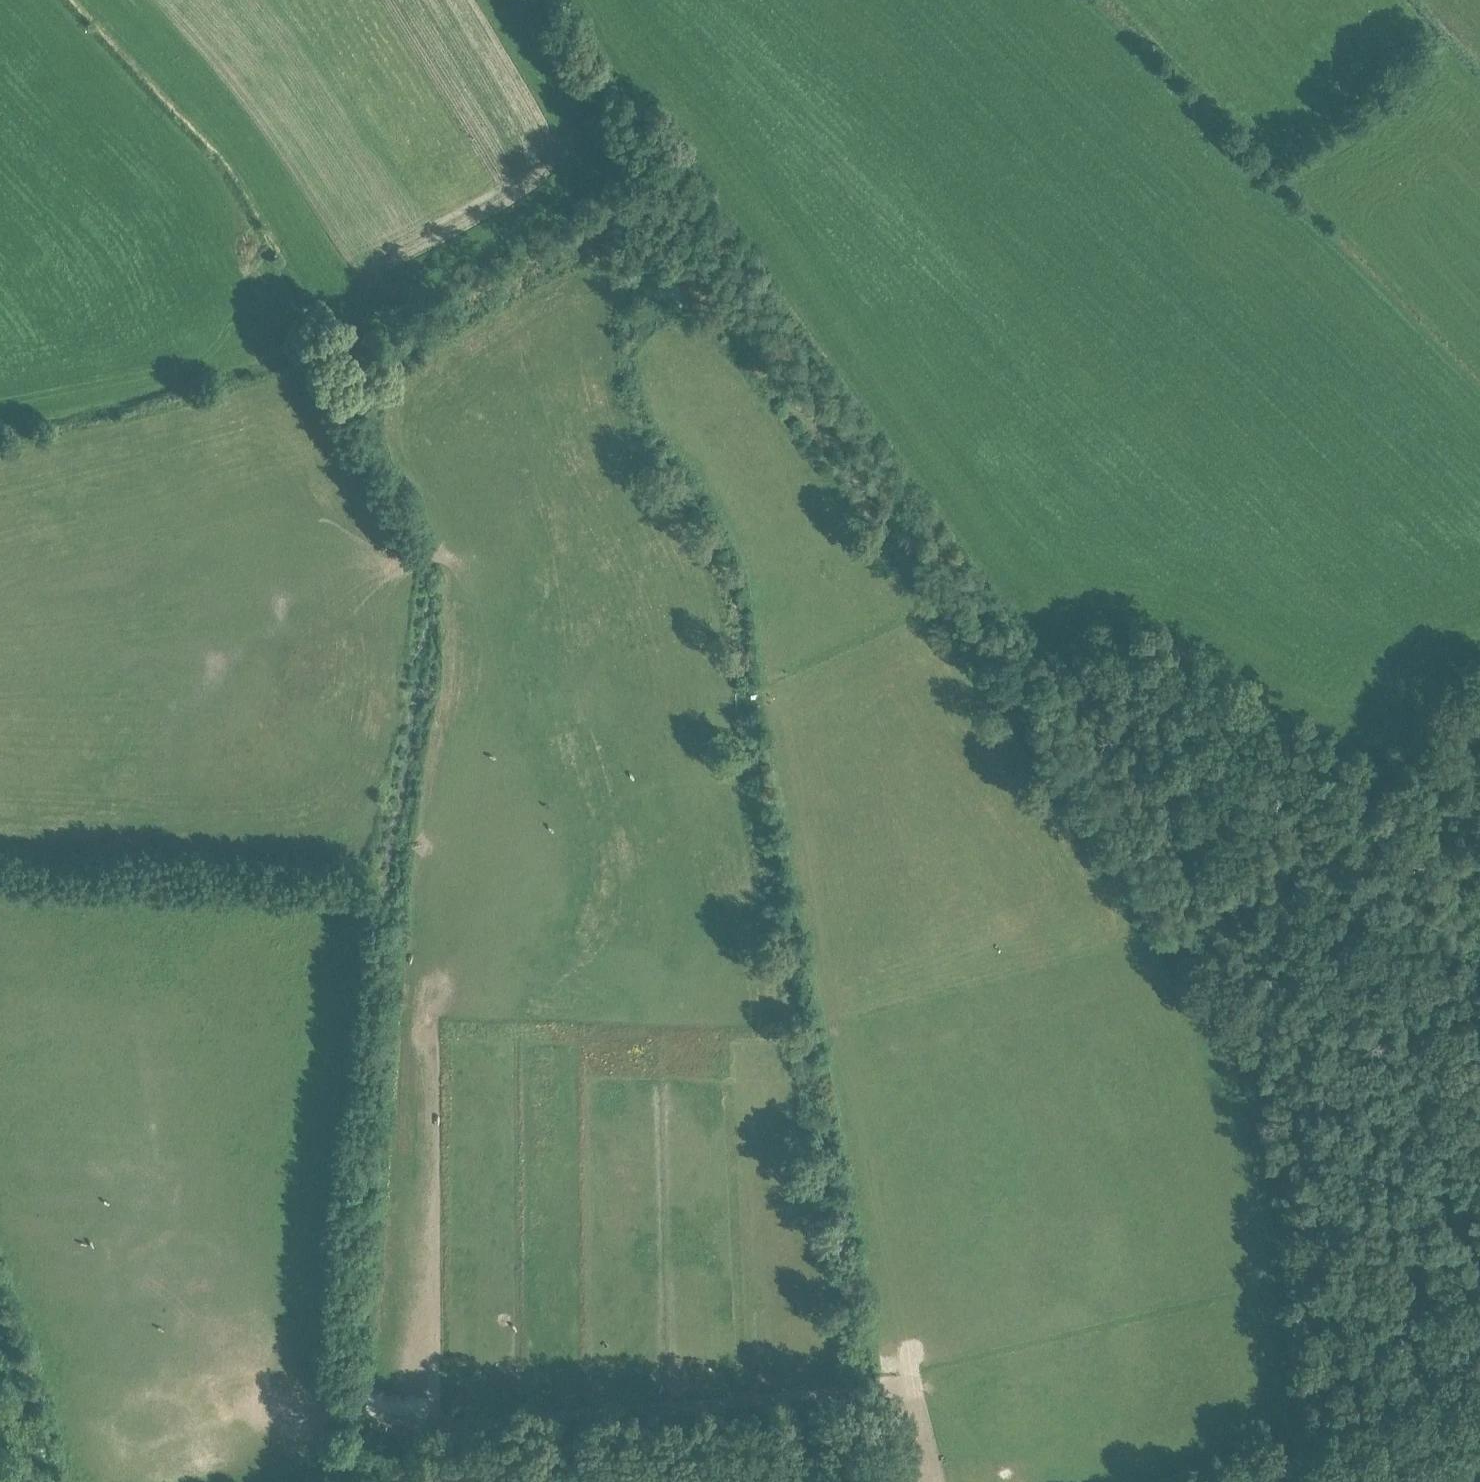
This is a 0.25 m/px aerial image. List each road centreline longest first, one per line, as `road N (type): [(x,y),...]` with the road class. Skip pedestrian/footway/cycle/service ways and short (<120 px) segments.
road 1 (track): [(1304,1481),(1479,1404)]

